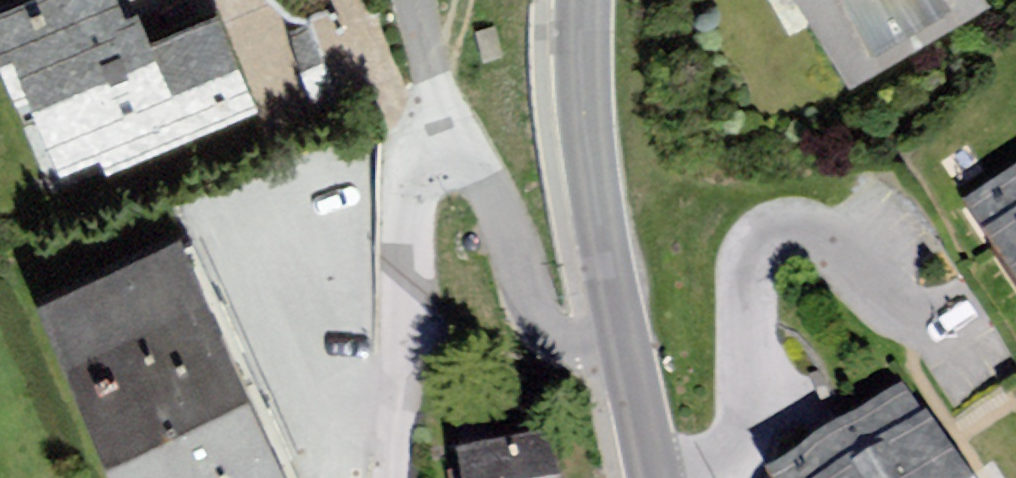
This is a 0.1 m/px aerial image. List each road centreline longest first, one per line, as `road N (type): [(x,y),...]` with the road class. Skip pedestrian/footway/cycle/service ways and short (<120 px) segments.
road 1 (residential): [(441,153),(417,171),(405,202),(387,477)]
road 2 (tertiary): [(622,334),(588,154),(583,0)]
road 3 (residential): [(622,334),(577,342),(539,325),(488,183),(469,160),(441,153)]
road 4 (residential): [(441,153),(415,0)]
road 5 (tertiary): [(655,477),(622,334)]

